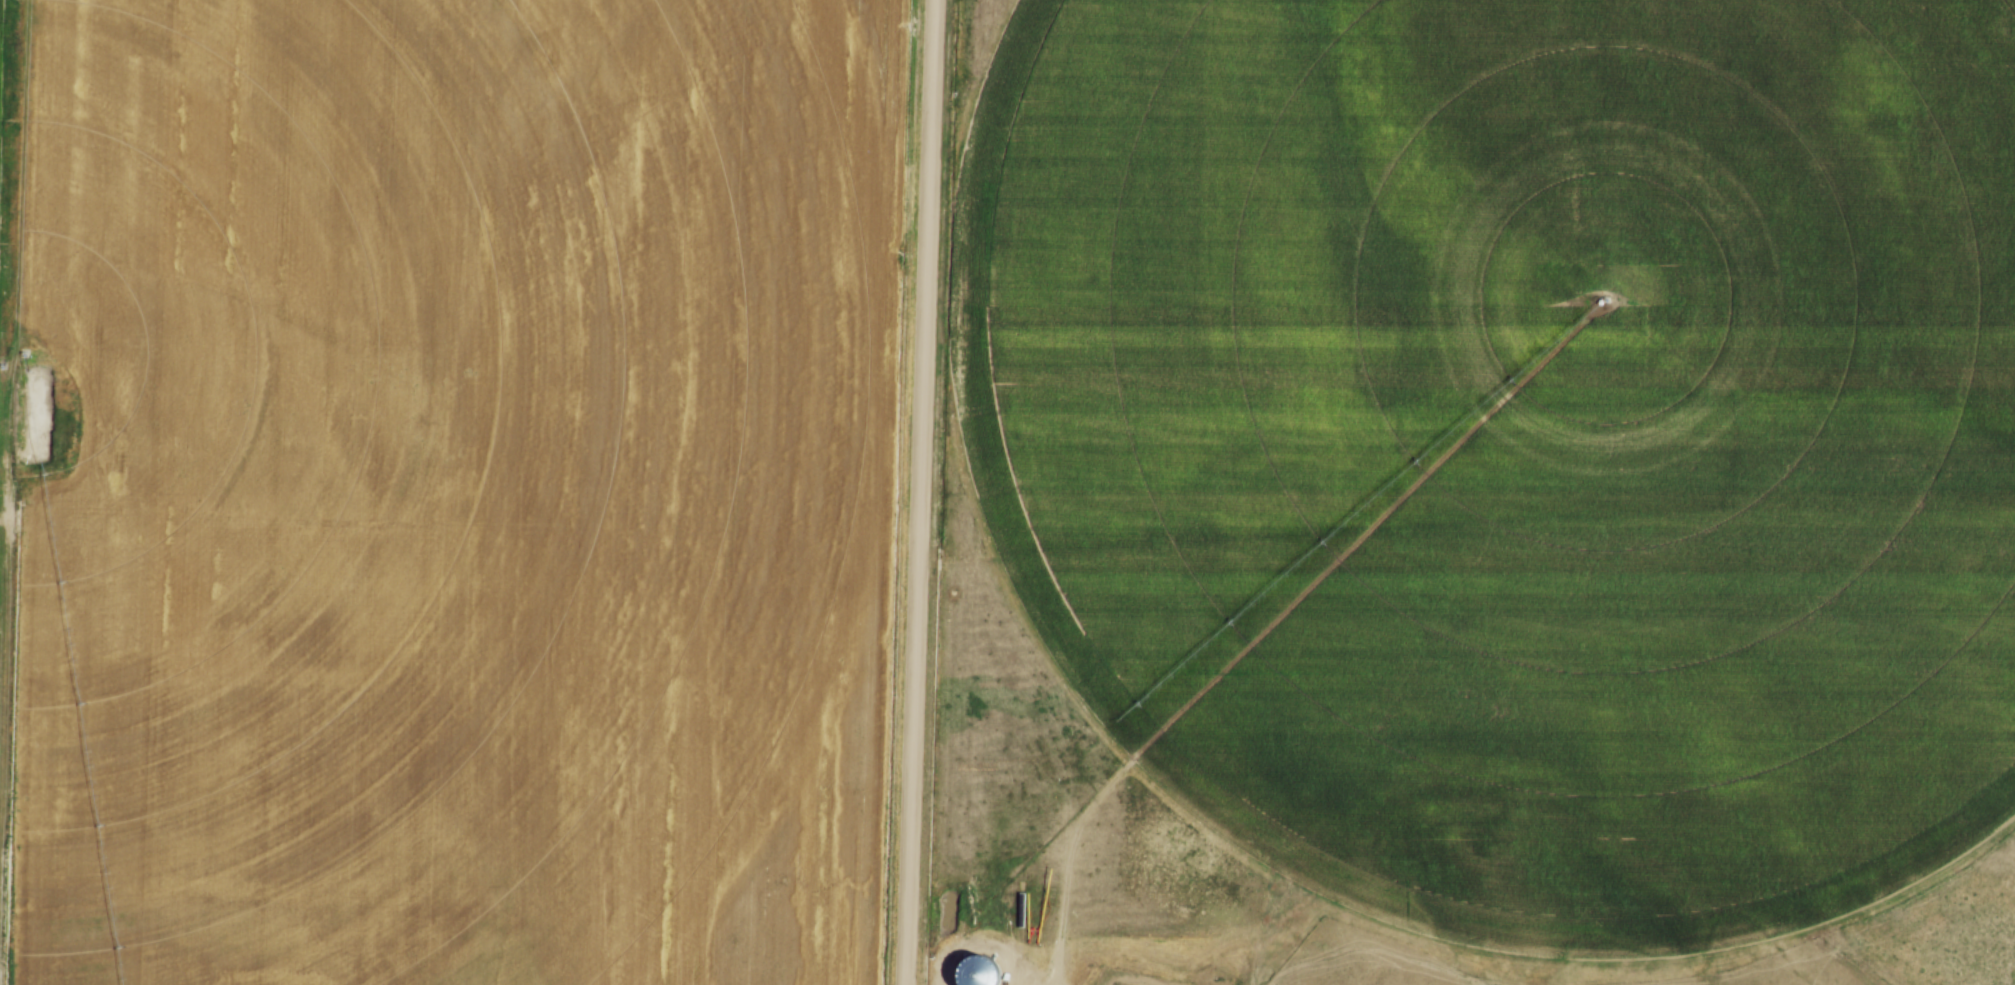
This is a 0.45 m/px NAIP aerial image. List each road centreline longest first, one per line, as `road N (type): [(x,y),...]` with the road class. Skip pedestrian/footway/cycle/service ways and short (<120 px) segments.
road 1 (residential): [(895,984),(926,0)]

